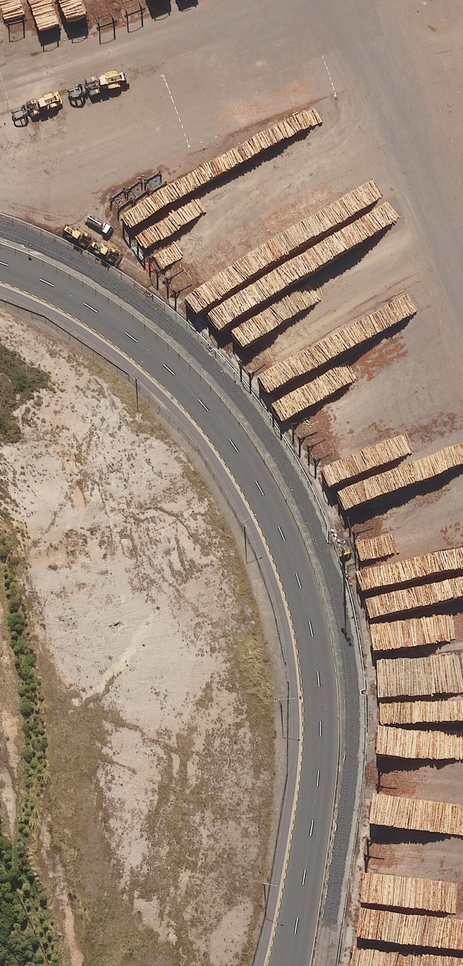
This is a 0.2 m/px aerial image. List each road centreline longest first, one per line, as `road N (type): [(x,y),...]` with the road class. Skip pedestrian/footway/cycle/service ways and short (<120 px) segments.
road 1 (unclassified): [(300,900),(331,761),(325,648),(294,529),(263,465),(191,375),(135,322),(0,249)]
road 2 (unclassified): [(0,228),(113,281),(163,314),(284,450),(337,578),(351,650),(352,768),(343,834)]

